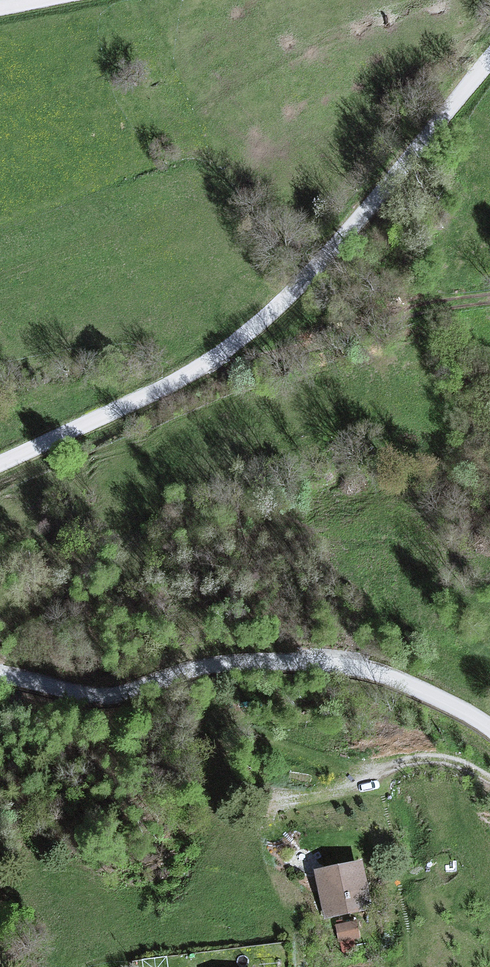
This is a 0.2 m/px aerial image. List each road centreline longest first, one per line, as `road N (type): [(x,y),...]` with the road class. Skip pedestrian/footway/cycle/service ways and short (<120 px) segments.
road 1 (unclassified): [(0,462),(214,363),(366,213),(489,62)]
road 2 (unclassified): [(489,732),(424,690),(355,668),(265,660),(97,697),(0,678)]
road 3 (track): [(214,363),(404,309),(489,295)]
road 4 (track): [(489,783),(461,764),(432,759),(359,784)]

